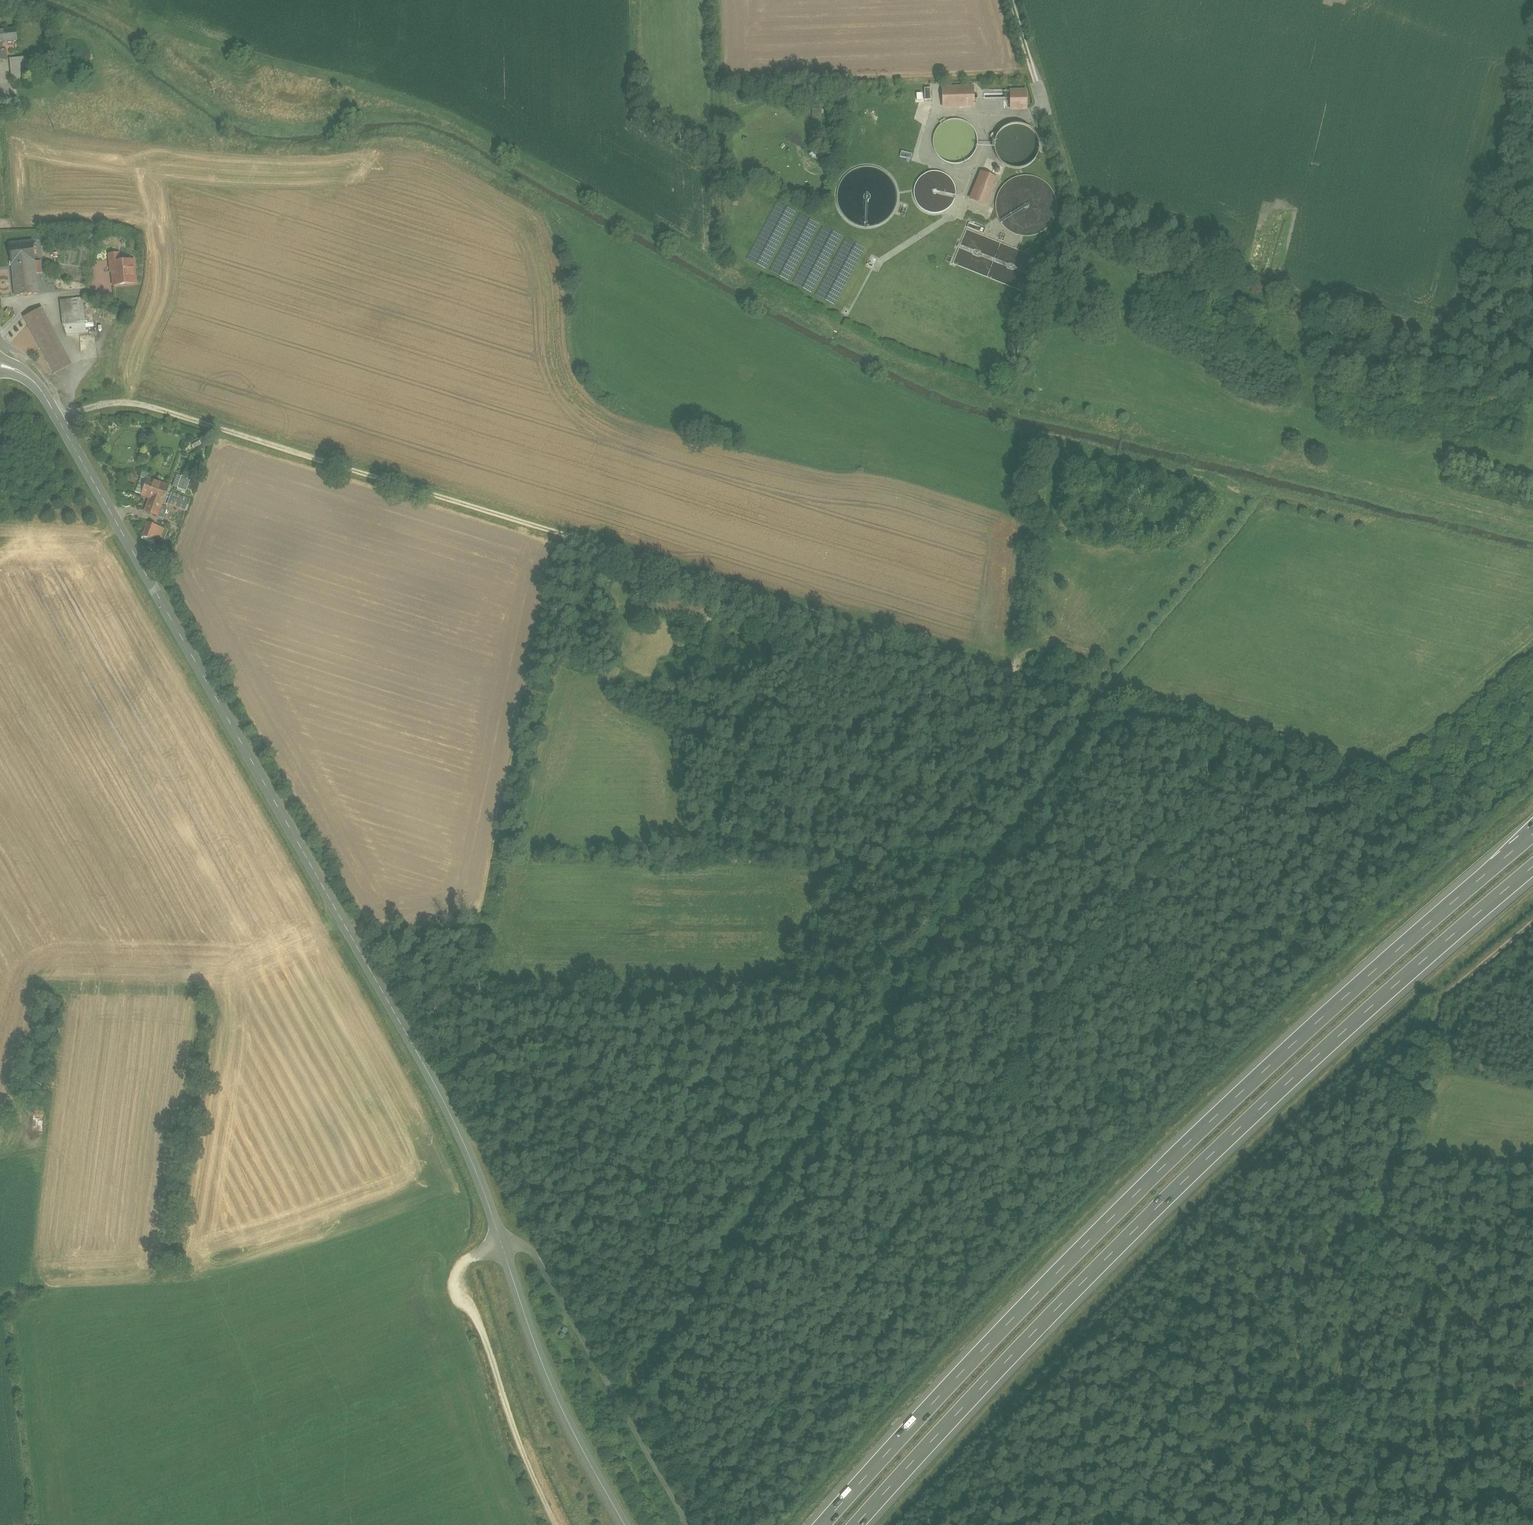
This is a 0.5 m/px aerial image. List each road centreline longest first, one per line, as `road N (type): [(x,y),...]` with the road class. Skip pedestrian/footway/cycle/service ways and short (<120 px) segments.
road 1 (track): [(62,427),(121,405),(158,410),(1367,784)]
road 2 (unclassified): [(0,367),(44,395),(460,1135),(502,1241)]
road 3 (motorway): [(1532,835),(1101,1229),(823,1524)]
road 4 (motorway): [(858,1524),(1120,1245),(1532,871)]
road 5 (unclassified): [(502,1241),(533,1252),(545,1270),(687,1523)]
road 6 (unclassified): [(553,1524),(475,1317),(460,1297),(466,1263),(502,1241)]
road 7 (unclassified): [(502,1241),(559,1405),(624,1524)]
road 8 (unclassified): [(1532,72),(1351,0)]
road 9 (track): [(1020,674),(1032,524)]
road 10 (track): [(1436,1027),(1450,997),(1532,926)]

